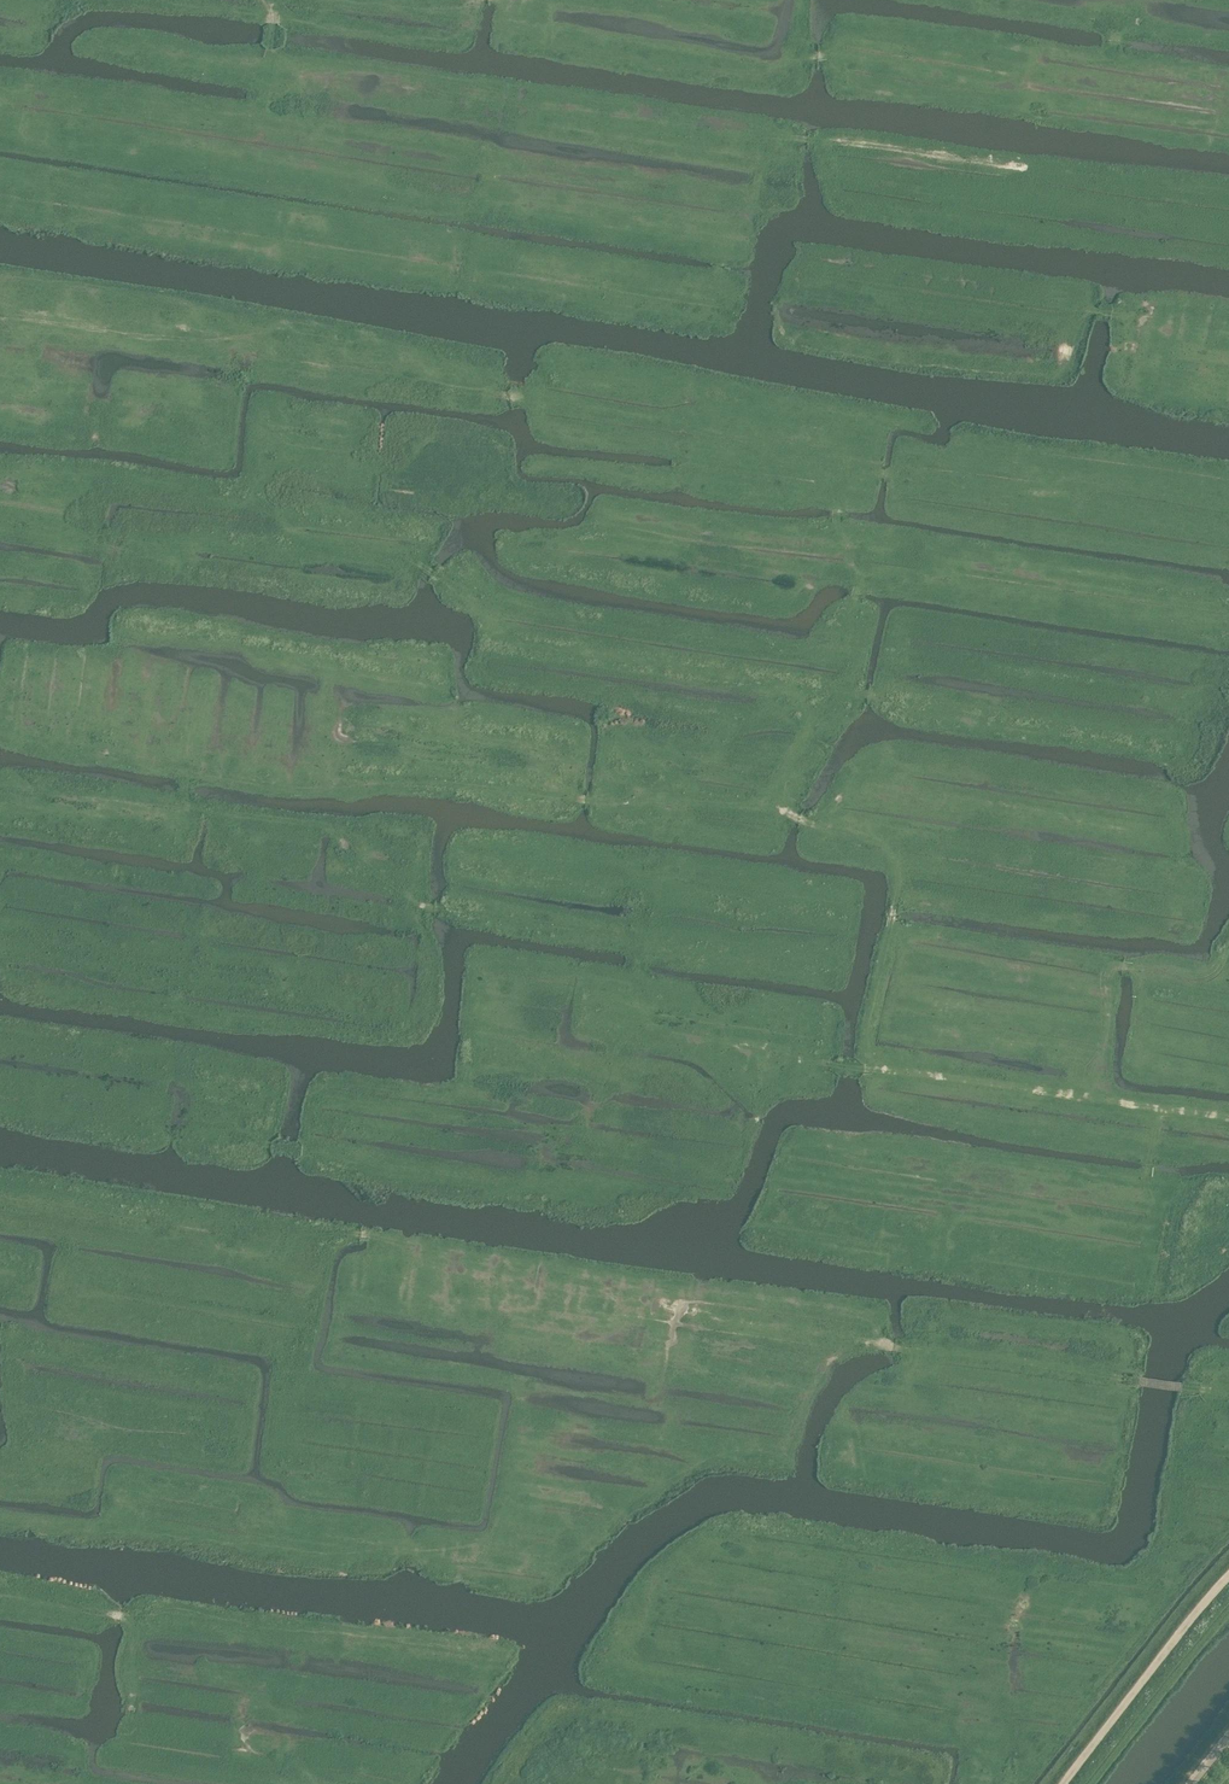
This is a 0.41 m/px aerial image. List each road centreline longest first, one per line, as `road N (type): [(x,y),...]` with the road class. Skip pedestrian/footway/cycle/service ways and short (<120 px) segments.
road 1 (track): [(1064,1783),(1228,1578)]
road 2 (track): [(1228,1116),(1104,1098)]

